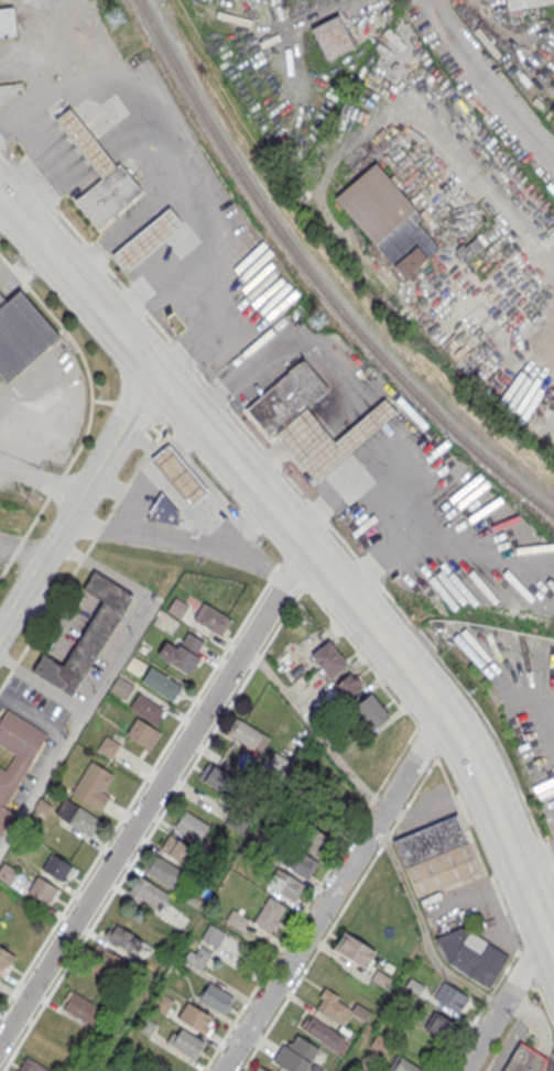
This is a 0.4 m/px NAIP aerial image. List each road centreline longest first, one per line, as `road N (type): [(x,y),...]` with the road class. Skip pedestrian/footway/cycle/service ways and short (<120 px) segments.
road 1 (residential): [(305,550),(0,1042)]
road 2 (secondary): [(305,550),(448,721),(547,941)]
road 3 (residential): [(448,721),(221,1070)]
road 4 (residential): [(553,153),(472,62),(434,0)]
road 5 (secondary): [(42,243),(157,379)]
road 6 (tertiary): [(75,524),(157,379)]
road 7 (residential): [(460,1070),(547,941)]
road 8 (tertiary): [(75,524),(0,638)]
road 9 (secondary): [(157,379),(240,470)]

